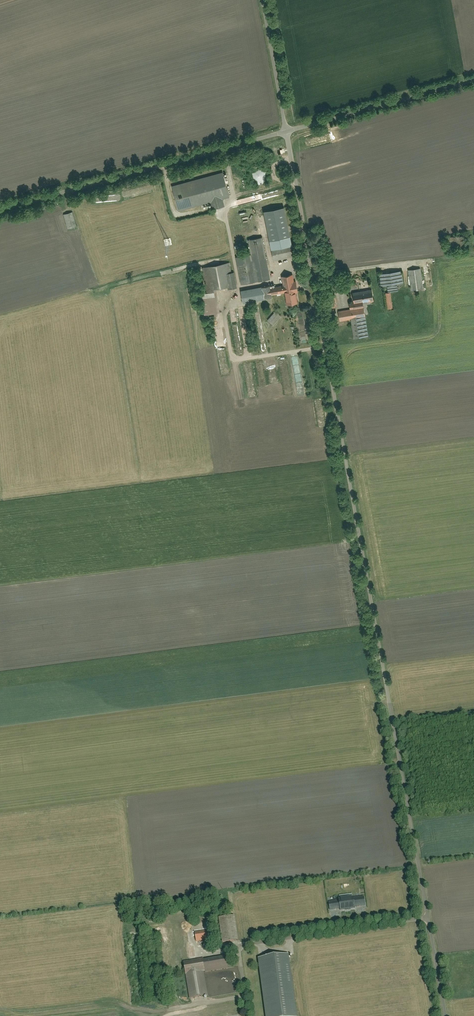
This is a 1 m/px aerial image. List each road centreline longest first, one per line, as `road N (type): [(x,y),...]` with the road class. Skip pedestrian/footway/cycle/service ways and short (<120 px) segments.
road 1 (residential): [(286,132),(445,1015)]
road 2 (track): [(296,188),(224,211),(239,287),(224,309),(232,356),(325,345)]
road 3 (residential): [(0,209),(286,132)]
road 4 (unclassified): [(286,132),(473,81)]
road 5 (track): [(233,259),(74,297)]
road 6 (residential): [(263,0),(286,132)]

